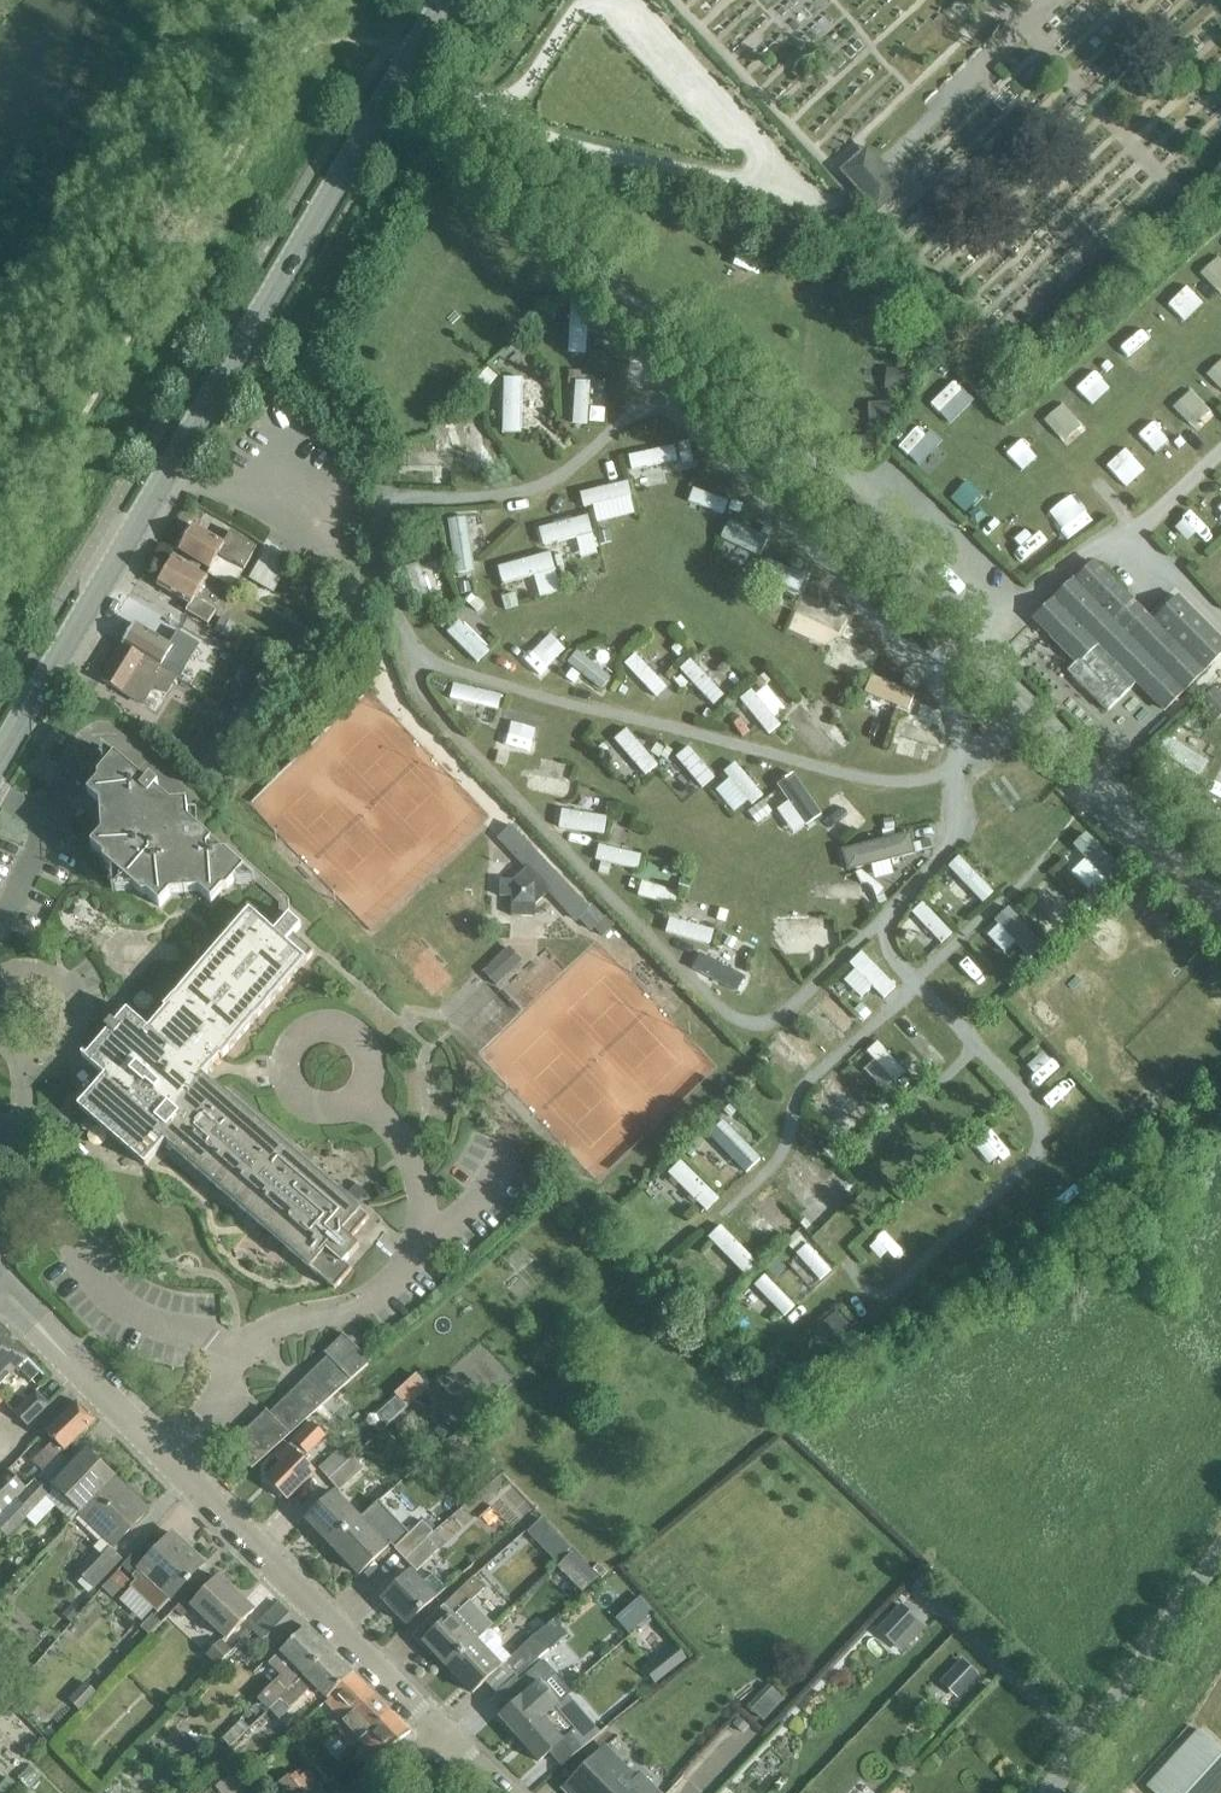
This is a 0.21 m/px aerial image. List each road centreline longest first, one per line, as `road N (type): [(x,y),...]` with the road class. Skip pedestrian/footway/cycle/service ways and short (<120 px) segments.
road 1 (secondary): [(0,757),(442,0)]
road 2 (residential): [(439,1730),(0,1288)]
road 3 (residential): [(1046,1792),(1220,1547)]

